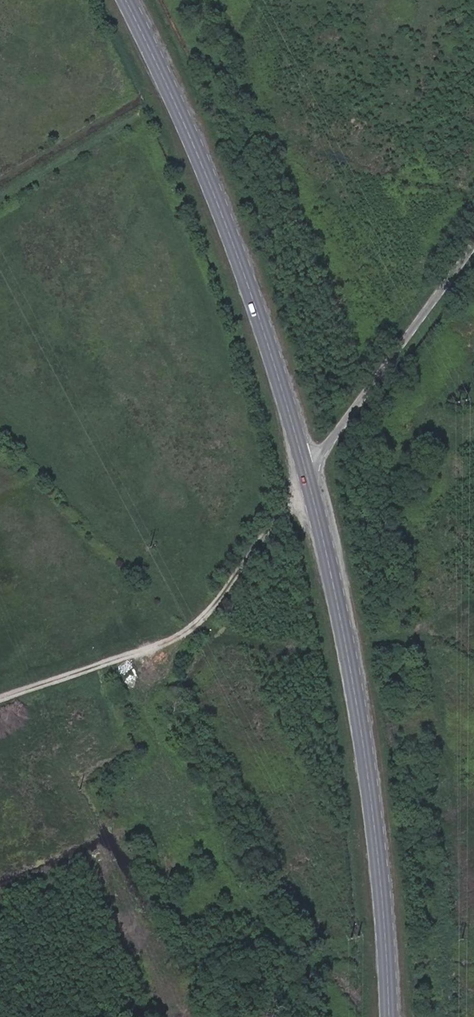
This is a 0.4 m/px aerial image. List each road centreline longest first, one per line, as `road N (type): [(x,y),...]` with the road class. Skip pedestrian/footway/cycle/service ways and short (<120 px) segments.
road 1 (secondary): [(309,470),(373,801),(391,1016)]
road 2 (secondary): [(126,0),(191,126),(309,470)]
road 3 (track): [(309,470),(209,614),(147,651),(0,702)]
road 4 (residential): [(473,245),(309,470)]

